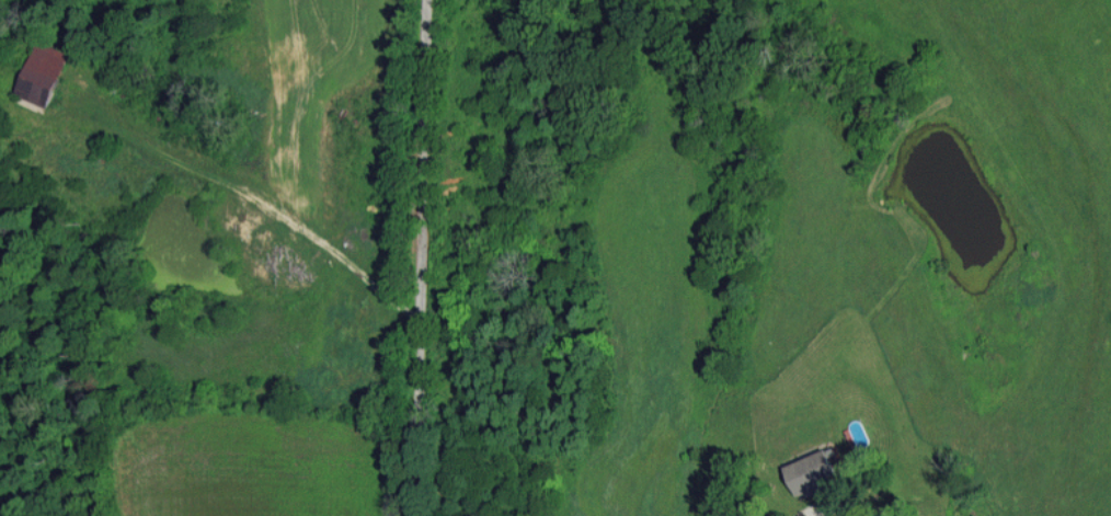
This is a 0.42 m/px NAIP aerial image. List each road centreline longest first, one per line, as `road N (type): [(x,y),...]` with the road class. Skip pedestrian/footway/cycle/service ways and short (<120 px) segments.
road 1 (residential): [(418,515),(426,0)]

